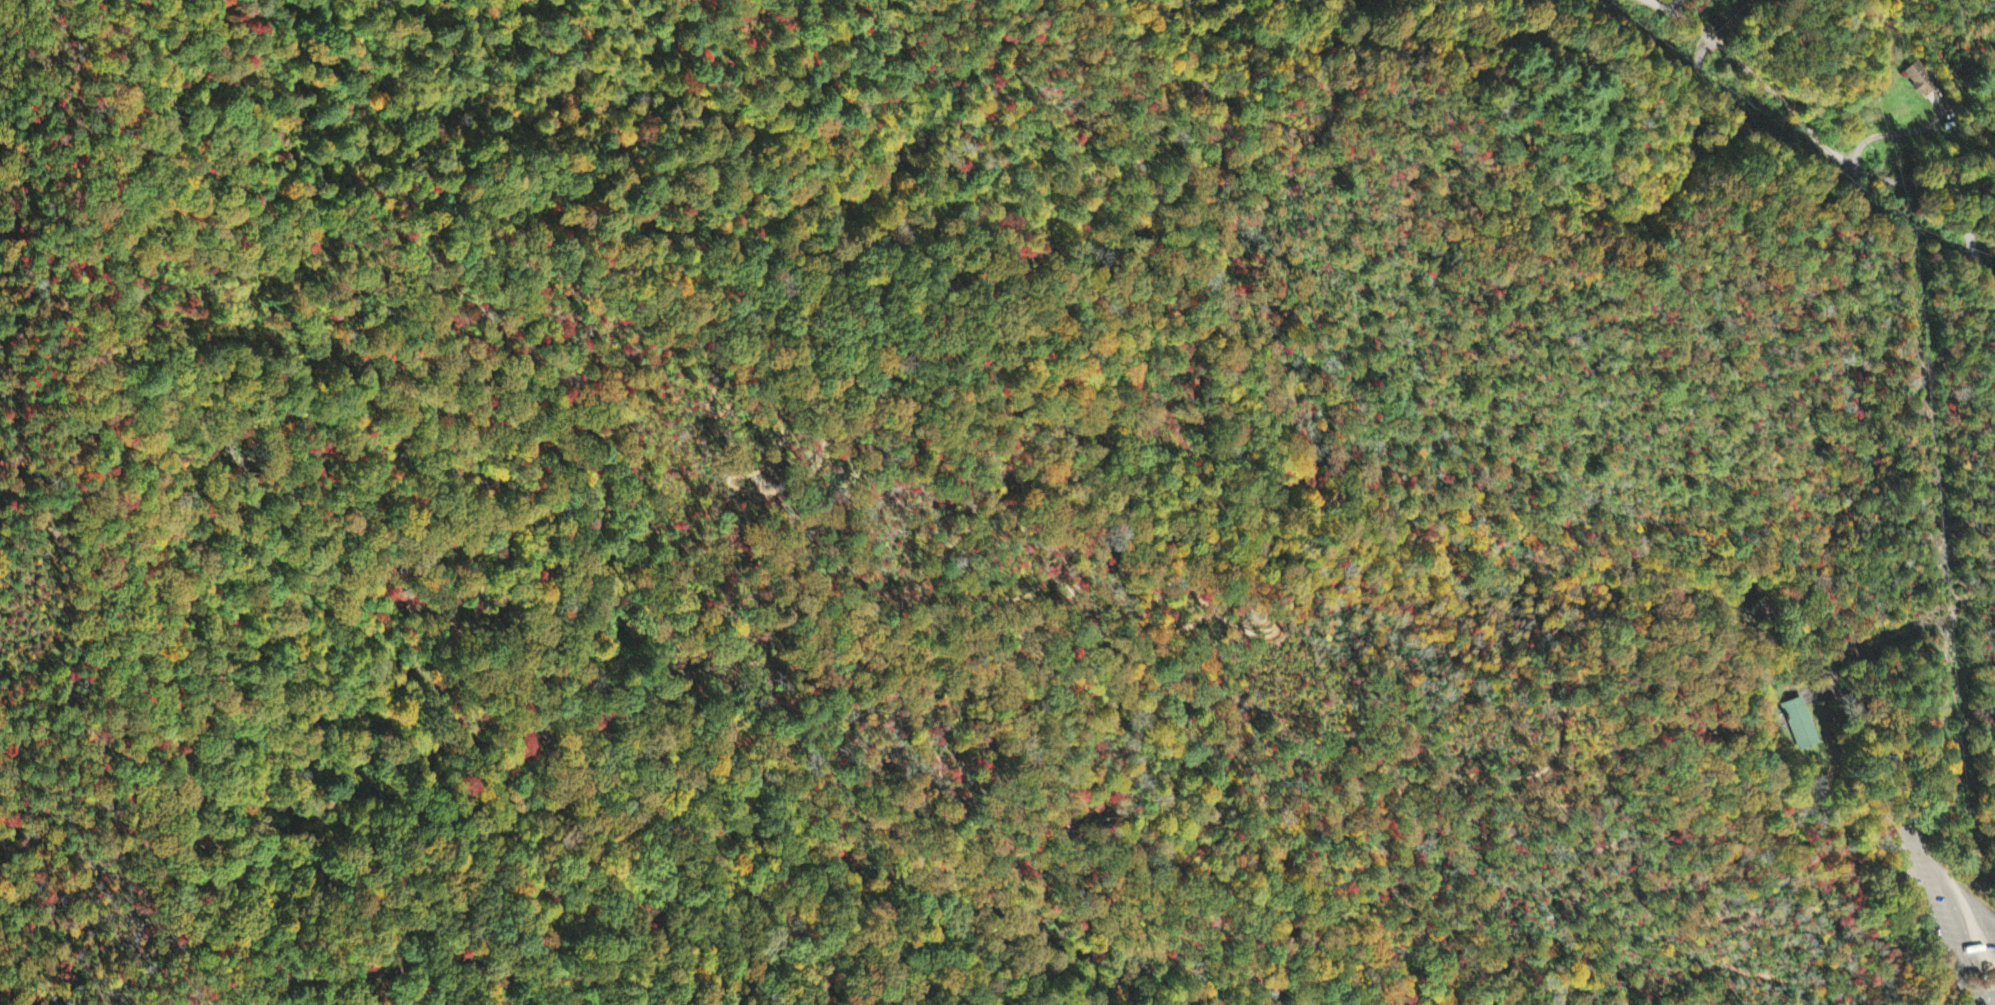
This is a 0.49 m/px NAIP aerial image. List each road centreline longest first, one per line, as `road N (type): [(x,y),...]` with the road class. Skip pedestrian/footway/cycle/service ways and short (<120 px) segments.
road 1 (residential): [(1180,0),(1203,30),(1228,38),(1518,37),(1579,50),(1615,99),(1601,203),(1611,217),(1631,222),(1670,200),(1684,179),(1700,59),(1711,46),(1727,47),(1834,156),(1955,201),(1994,287)]

